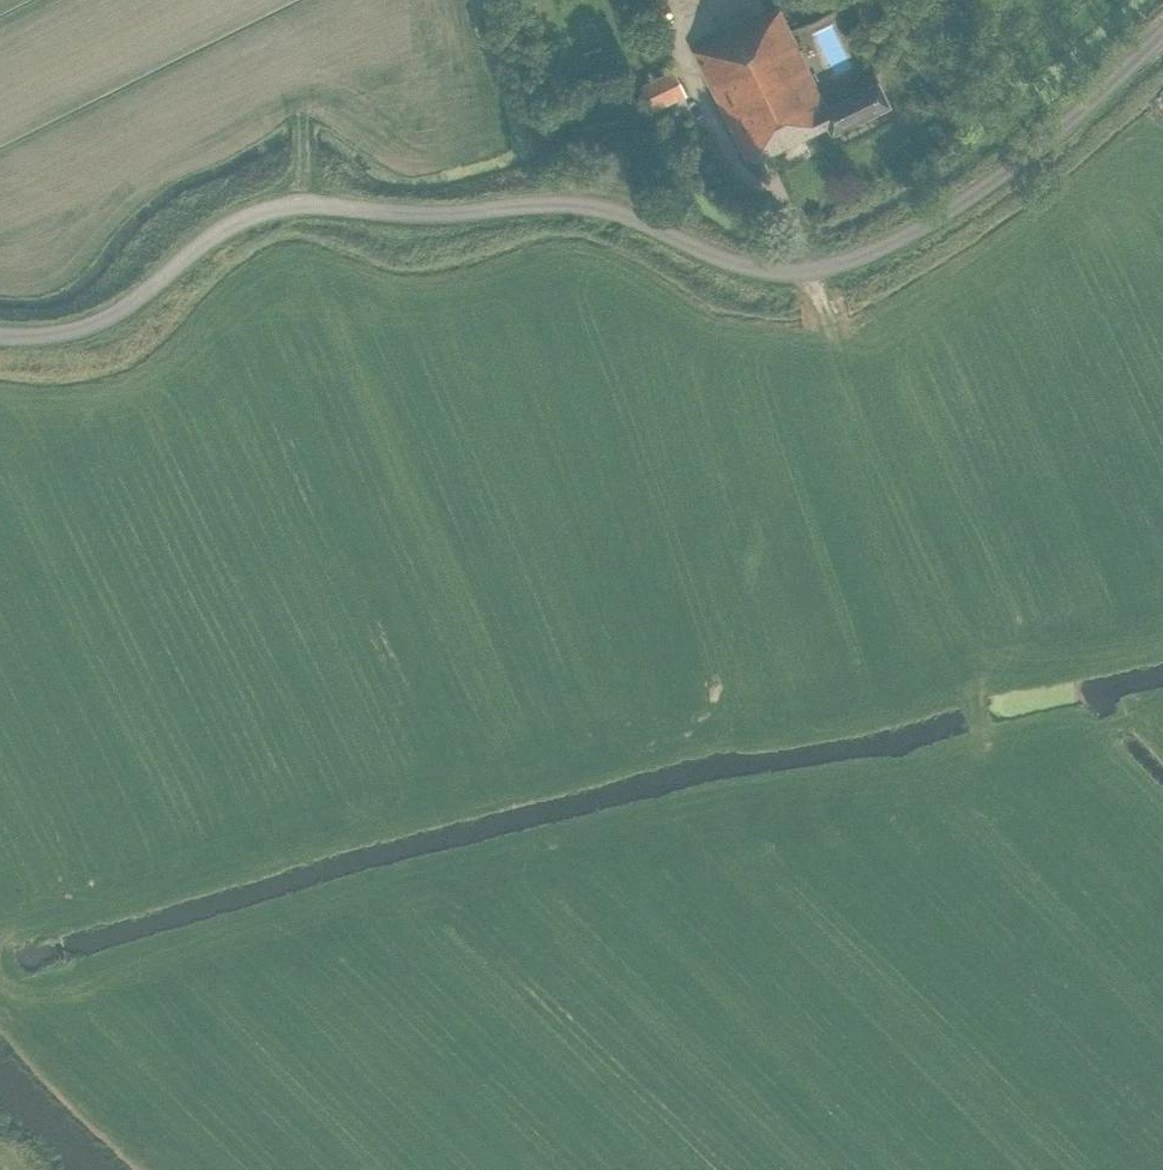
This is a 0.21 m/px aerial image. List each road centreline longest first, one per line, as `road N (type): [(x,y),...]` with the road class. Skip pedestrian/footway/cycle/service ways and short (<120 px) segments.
road 1 (unclassified): [(0,338),(60,334),(109,319),(226,225),(300,204),(434,215),(579,201),(756,271),(844,262),(896,242),(996,179),(1162,33)]

